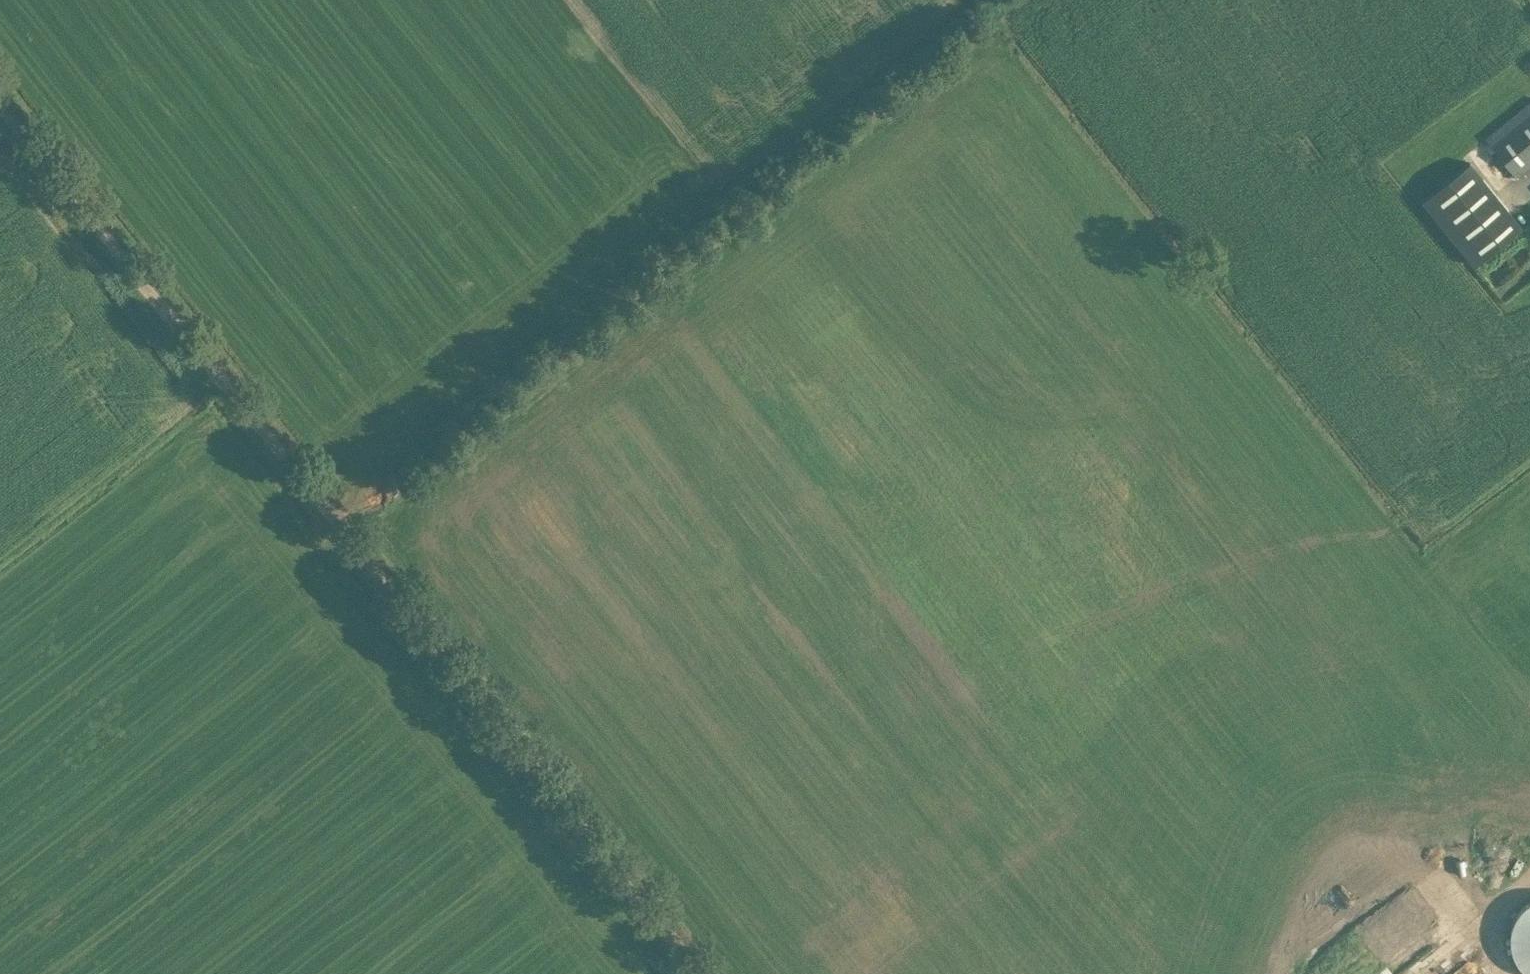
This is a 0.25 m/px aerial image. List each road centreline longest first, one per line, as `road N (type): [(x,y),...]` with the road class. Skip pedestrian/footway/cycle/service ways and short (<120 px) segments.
road 1 (track): [(702,973),(0,106)]

